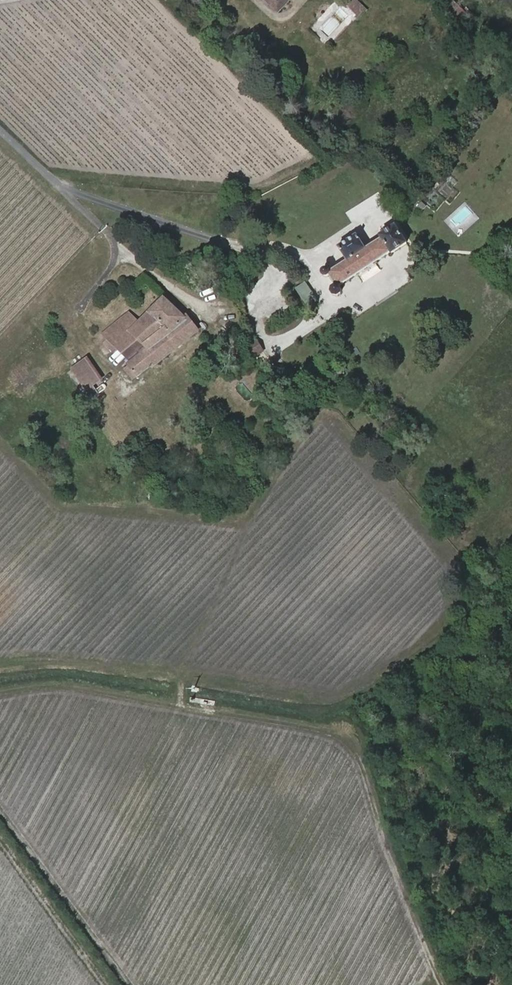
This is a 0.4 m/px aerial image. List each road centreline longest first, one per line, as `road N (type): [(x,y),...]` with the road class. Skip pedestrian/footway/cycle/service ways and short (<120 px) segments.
road 1 (track): [(449,984),(410,907),(360,761),(343,740),(71,690),(0,695)]
road 2 (track): [(0,838),(106,984)]
road 3 (residential): [(67,191),(118,214),(218,239)]
road 4 (residential): [(67,191),(113,249),(84,305)]

